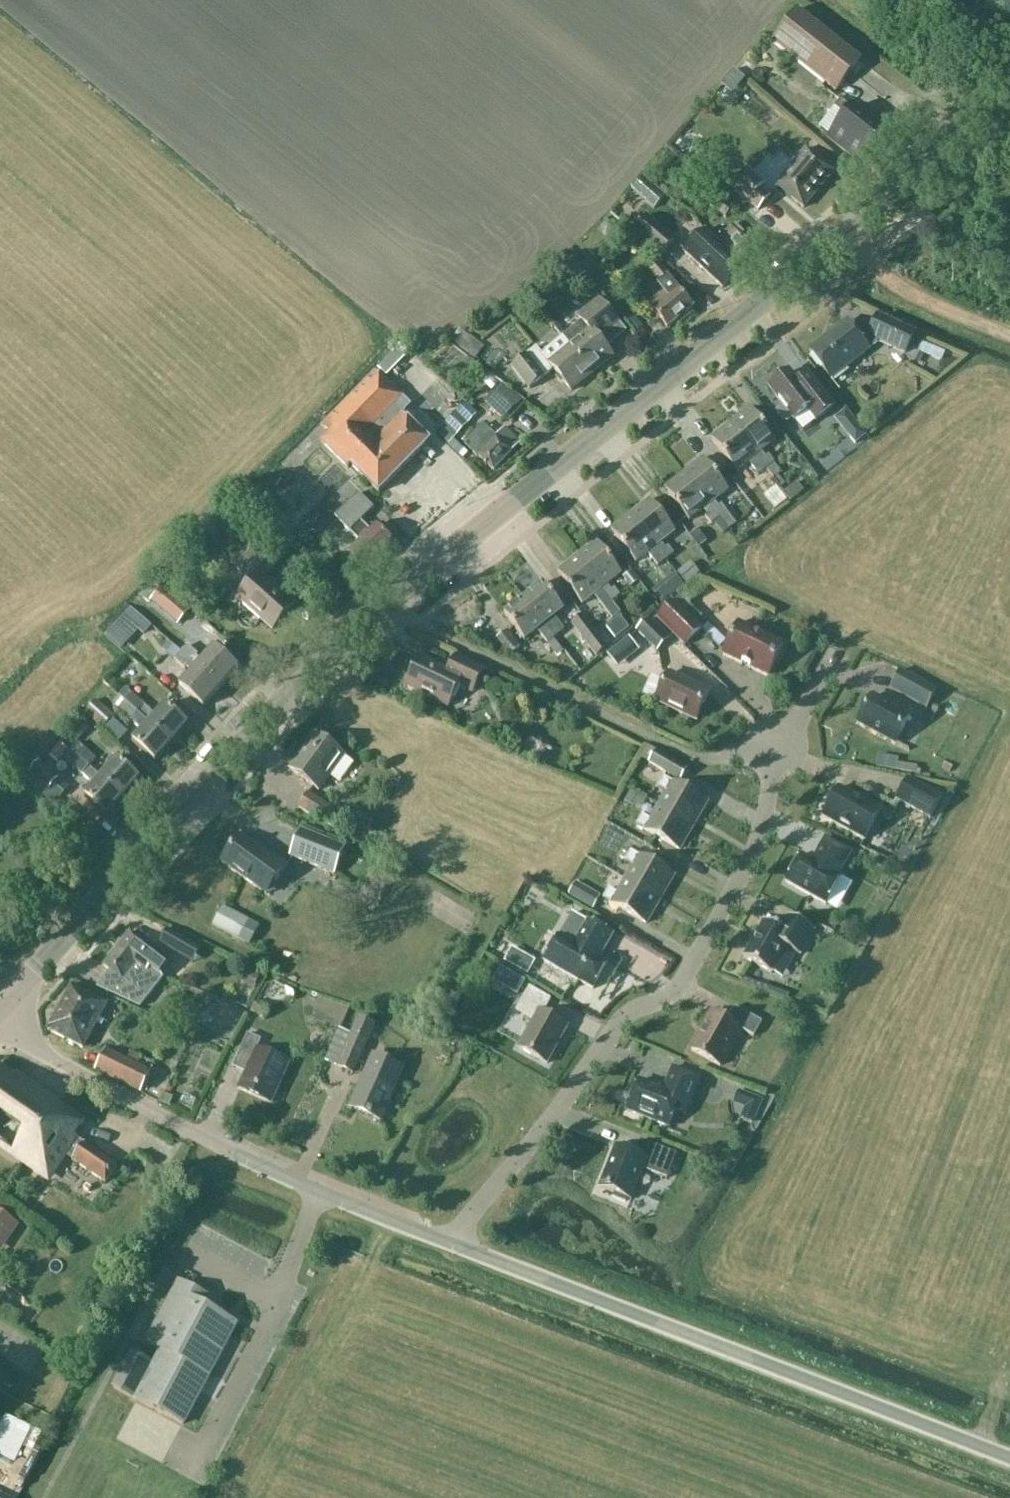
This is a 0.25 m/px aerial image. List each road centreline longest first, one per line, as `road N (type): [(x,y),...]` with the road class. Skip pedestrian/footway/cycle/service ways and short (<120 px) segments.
road 1 (tertiary): [(1,1010),(340,647),(1009,99)]
road 2 (residential): [(456,1245),(621,1020),(683,978),(757,839),(778,745),(838,653)]
road 3 (unclassified): [(1009,1458),(456,1245)]
road 4 (unclassified): [(456,1245),(301,1184),(134,1102),(61,1063),(1,1010)]

